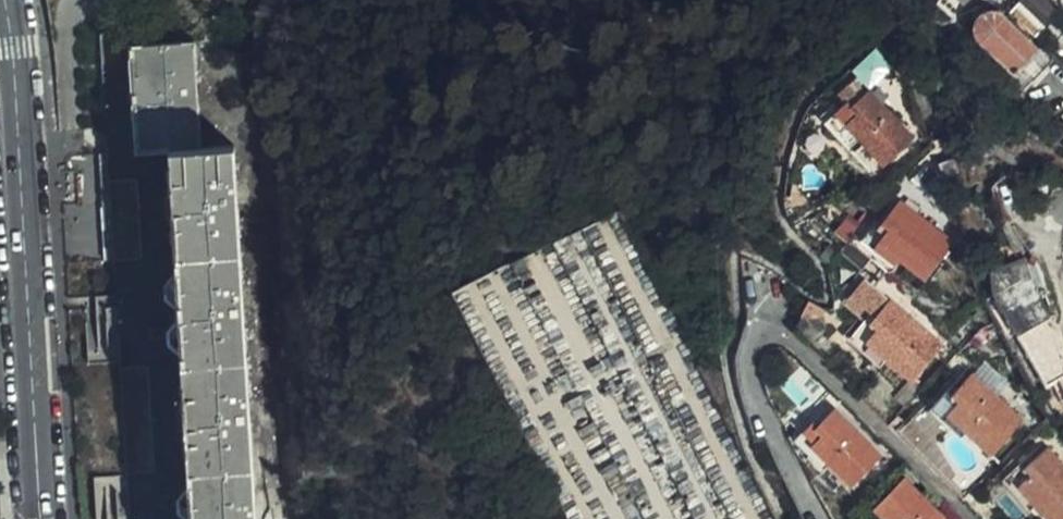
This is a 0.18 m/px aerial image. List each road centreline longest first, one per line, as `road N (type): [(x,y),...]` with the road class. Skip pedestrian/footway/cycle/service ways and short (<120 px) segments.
road 1 (residential): [(42,518),(1,0)]
road 2 (residential): [(810,518),(747,393),(741,360),(752,341),(773,336),(796,346),(966,518)]

